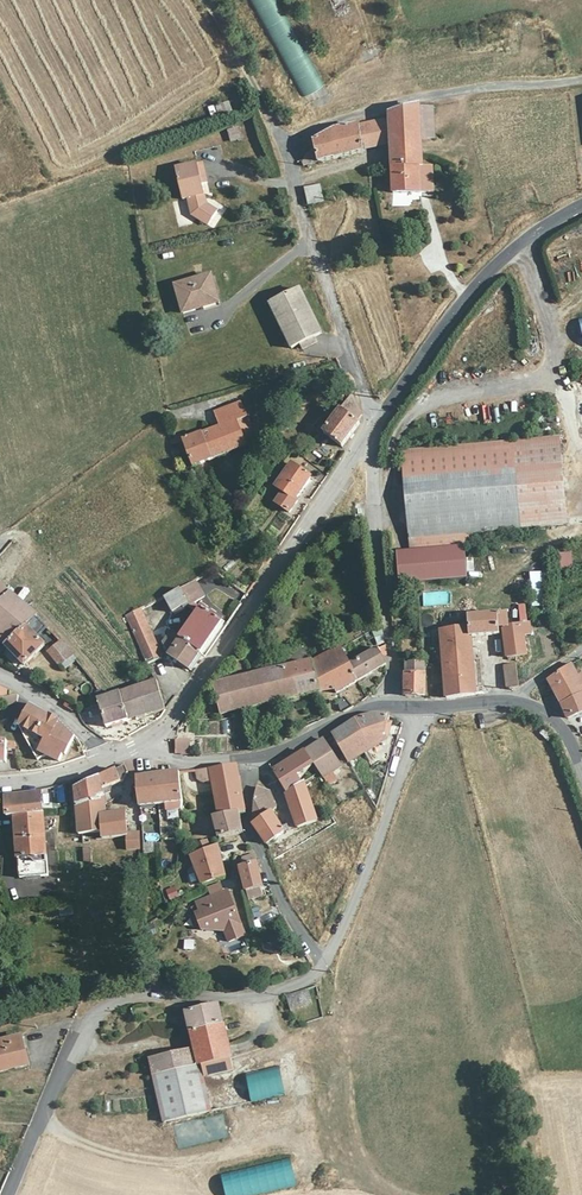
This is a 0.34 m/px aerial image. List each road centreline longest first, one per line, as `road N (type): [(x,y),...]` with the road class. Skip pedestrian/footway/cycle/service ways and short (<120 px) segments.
road 1 (residential): [(581,79),(404,97),(286,141),(374,436)]
road 2 (residential): [(8,1194),(92,1015),(137,996),(238,995),(297,985),(323,964)]
road 3 (tertiary): [(156,742),(374,436)]
road 4 (tertiary): [(374,436),(495,269),(581,204)]
road 5 (residential): [(323,964),(430,705)]
road 6 (residential): [(374,436),(395,705)]
road 7 (residential): [(255,757),(253,822),(264,858),(323,964)]
road 8 (track): [(206,0),(286,141)]
road 9 (residential): [(255,757),(395,705)]
road 10 (residential): [(0,677),(76,724),(105,760)]

